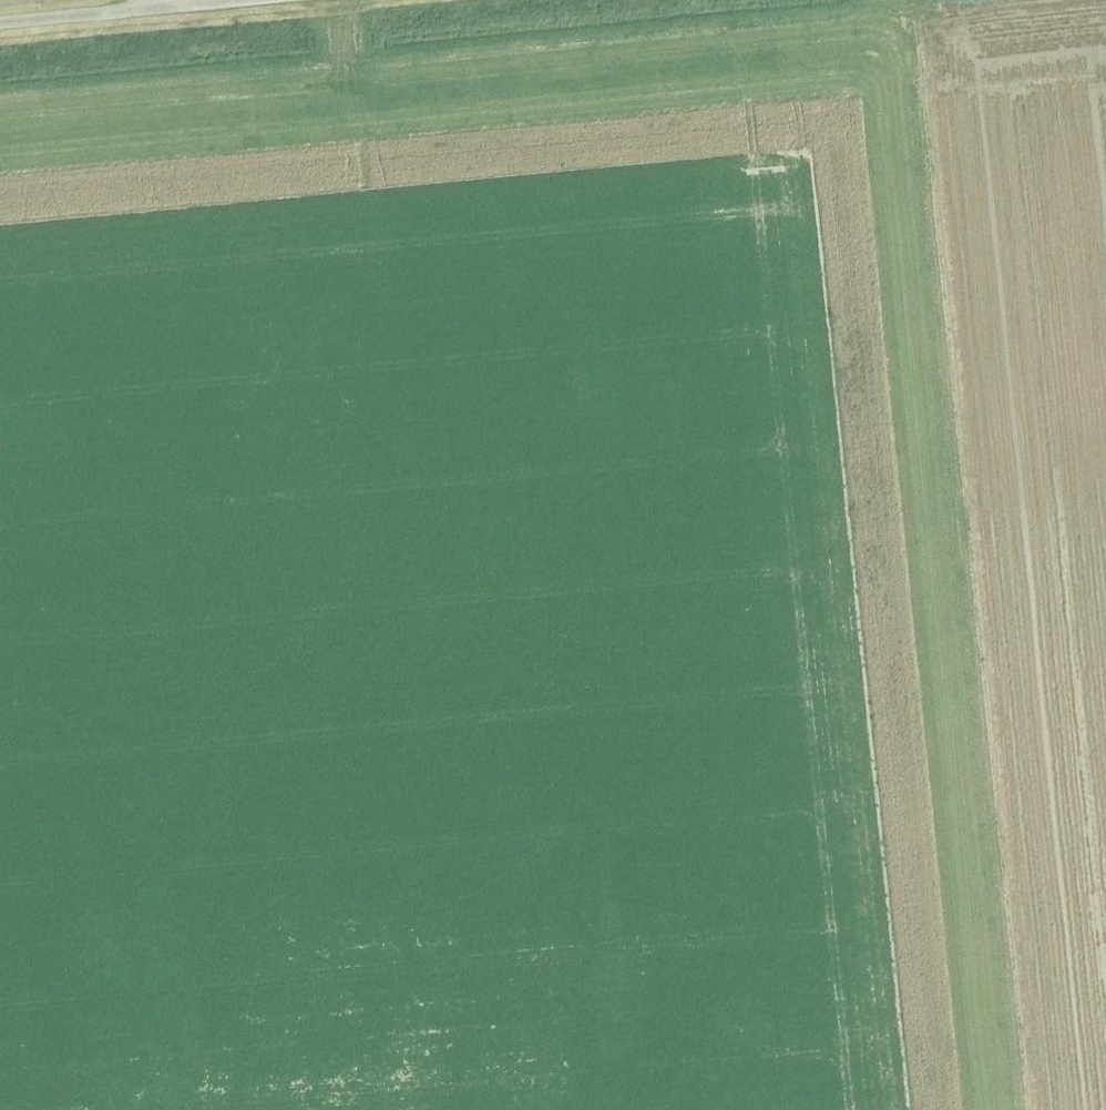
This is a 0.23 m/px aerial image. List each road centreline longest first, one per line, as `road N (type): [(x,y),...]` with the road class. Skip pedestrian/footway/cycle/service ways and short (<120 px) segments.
road 1 (unclassified): [(225,0),(0,22)]

